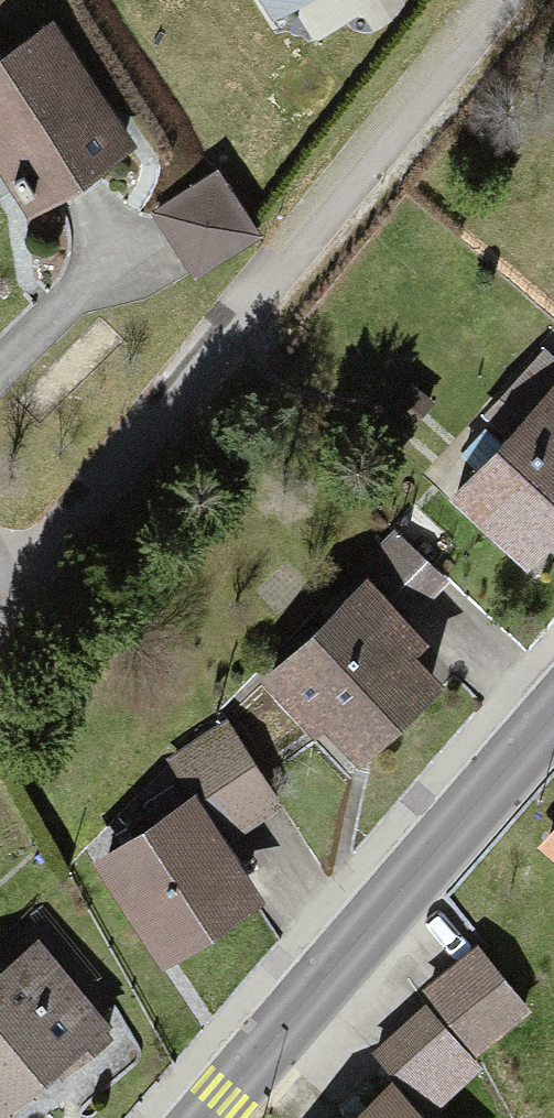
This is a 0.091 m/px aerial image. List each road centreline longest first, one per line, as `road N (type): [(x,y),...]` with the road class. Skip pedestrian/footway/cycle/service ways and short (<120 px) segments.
road 1 (residential): [(496,0),(1,613)]
road 2 (primary): [(208,1117),(553,712)]

